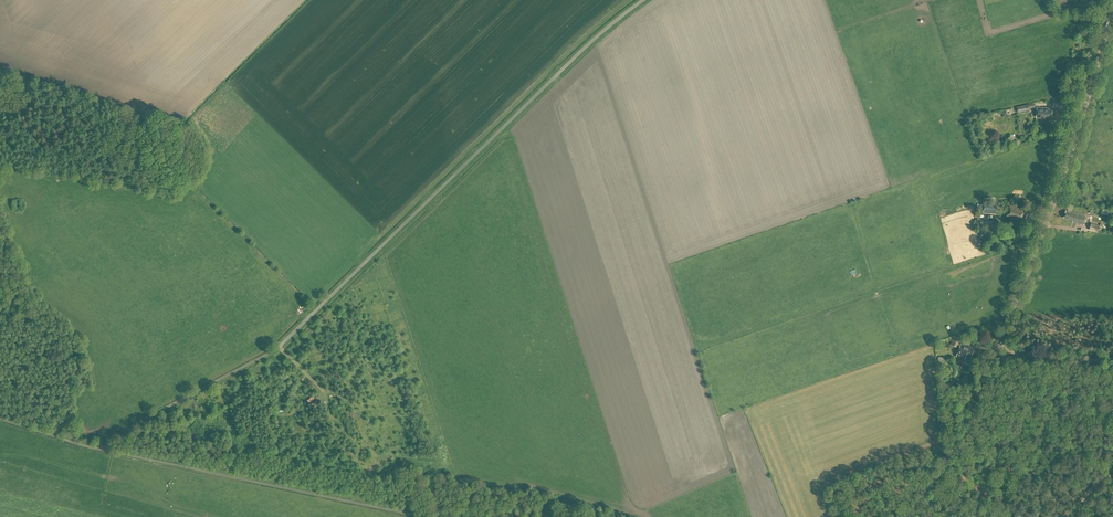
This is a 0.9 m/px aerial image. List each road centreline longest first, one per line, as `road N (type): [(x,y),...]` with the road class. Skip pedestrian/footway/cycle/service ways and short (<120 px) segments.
road 1 (tertiary): [(909,516),(979,398),(1058,190),(1112,8)]
road 2 (unclassified): [(278,348),(643,0)]

